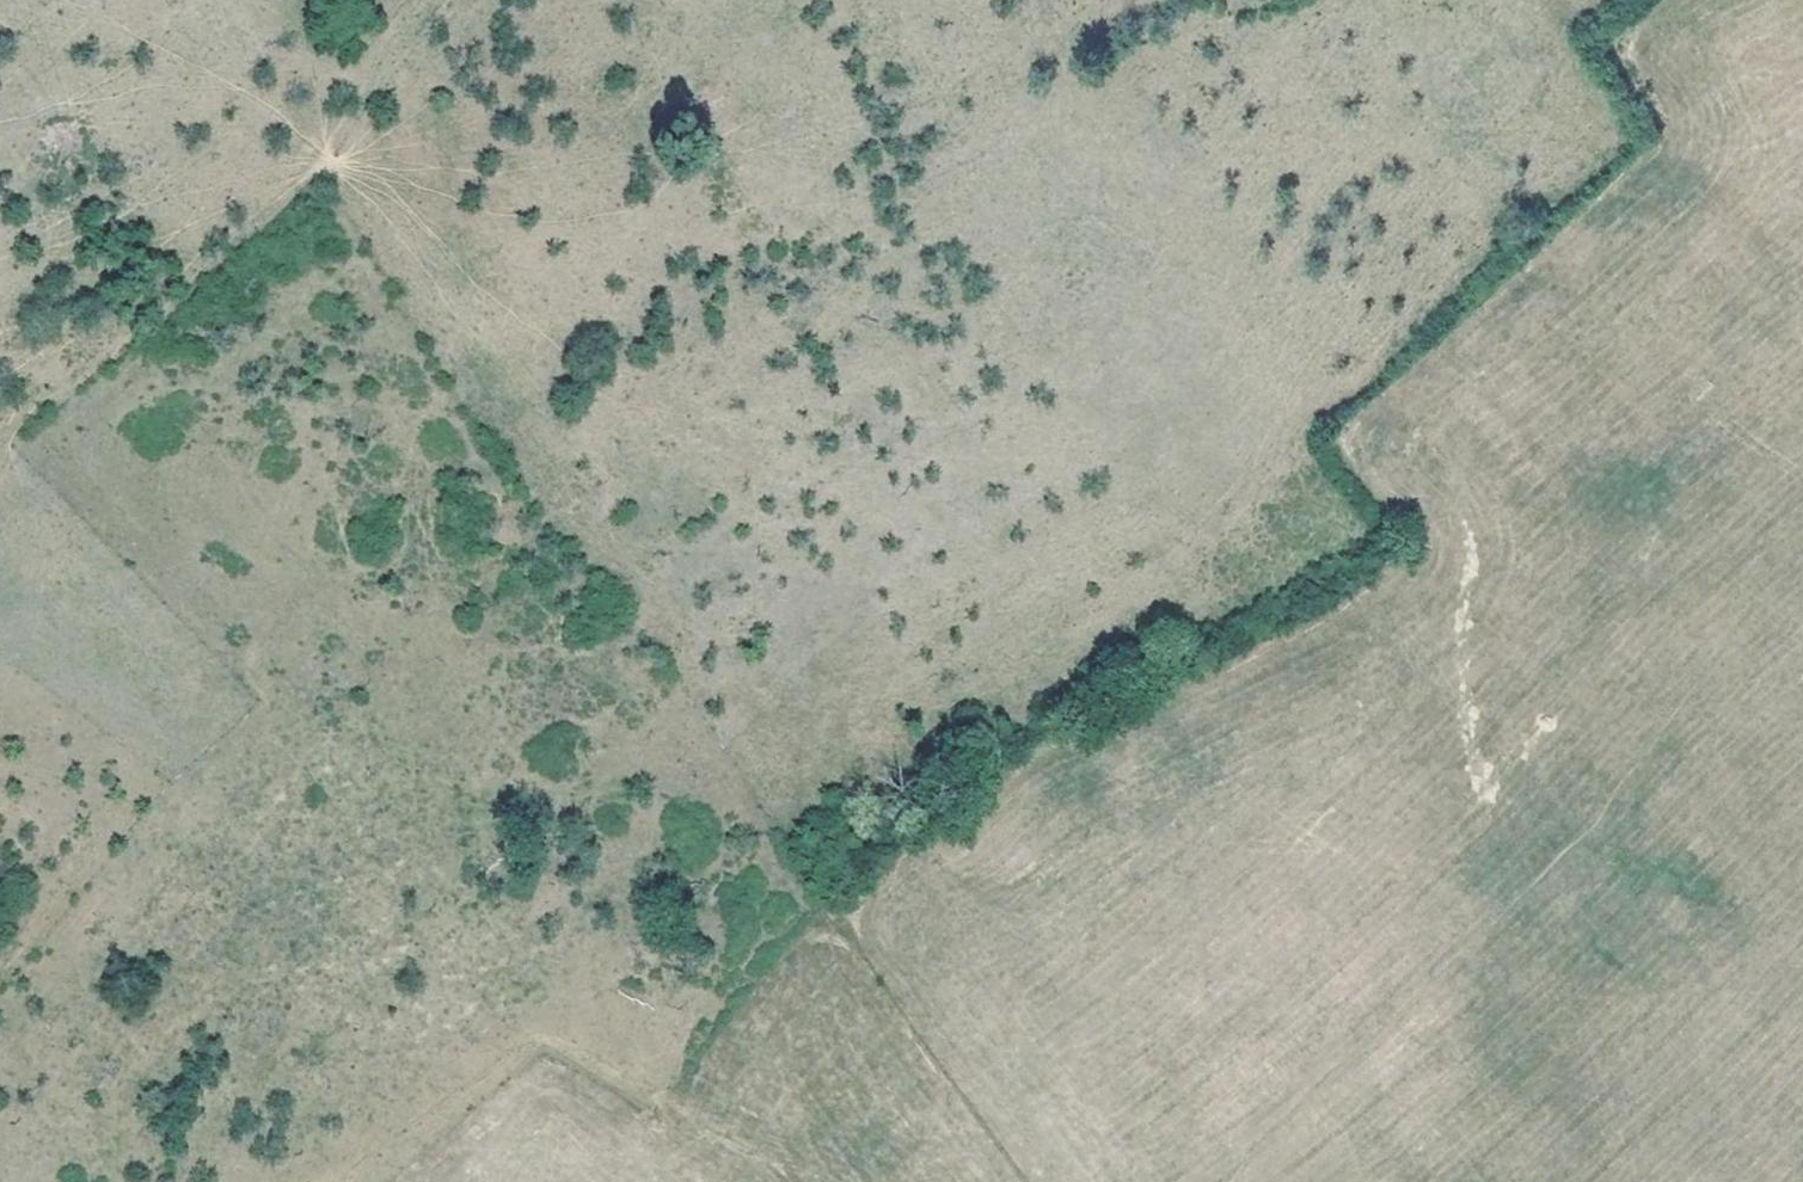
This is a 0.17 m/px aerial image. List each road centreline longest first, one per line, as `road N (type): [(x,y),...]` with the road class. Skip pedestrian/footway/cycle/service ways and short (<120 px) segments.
road 1 (track): [(0,637),(346,912),(685,1111)]
road 2 (track): [(0,448),(191,299),(262,230),(449,0)]

